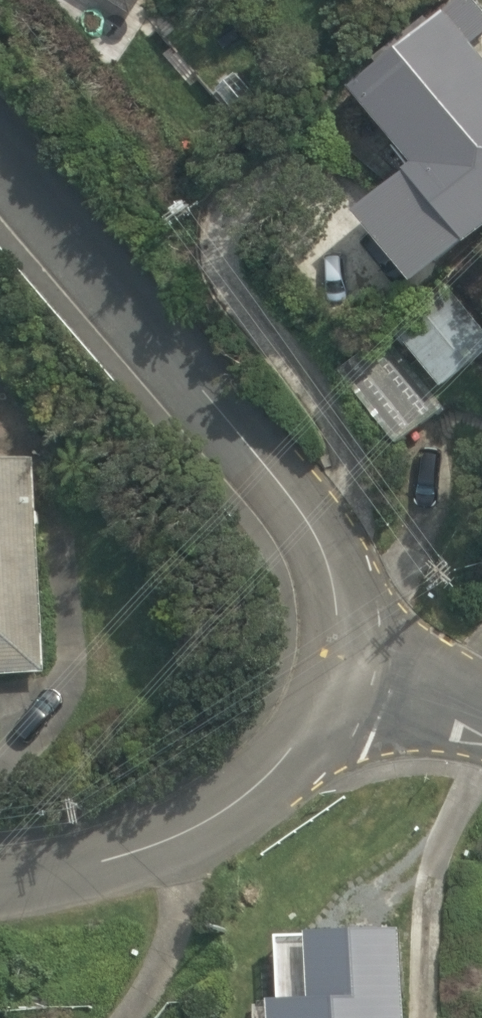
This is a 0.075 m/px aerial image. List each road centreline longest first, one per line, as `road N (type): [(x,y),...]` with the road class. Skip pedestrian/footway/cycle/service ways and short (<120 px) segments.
road 1 (residential): [(0,156),(189,359),(265,461),(330,559),(373,682)]
road 2 (residential): [(0,891),(154,847),(274,782),(373,682)]

